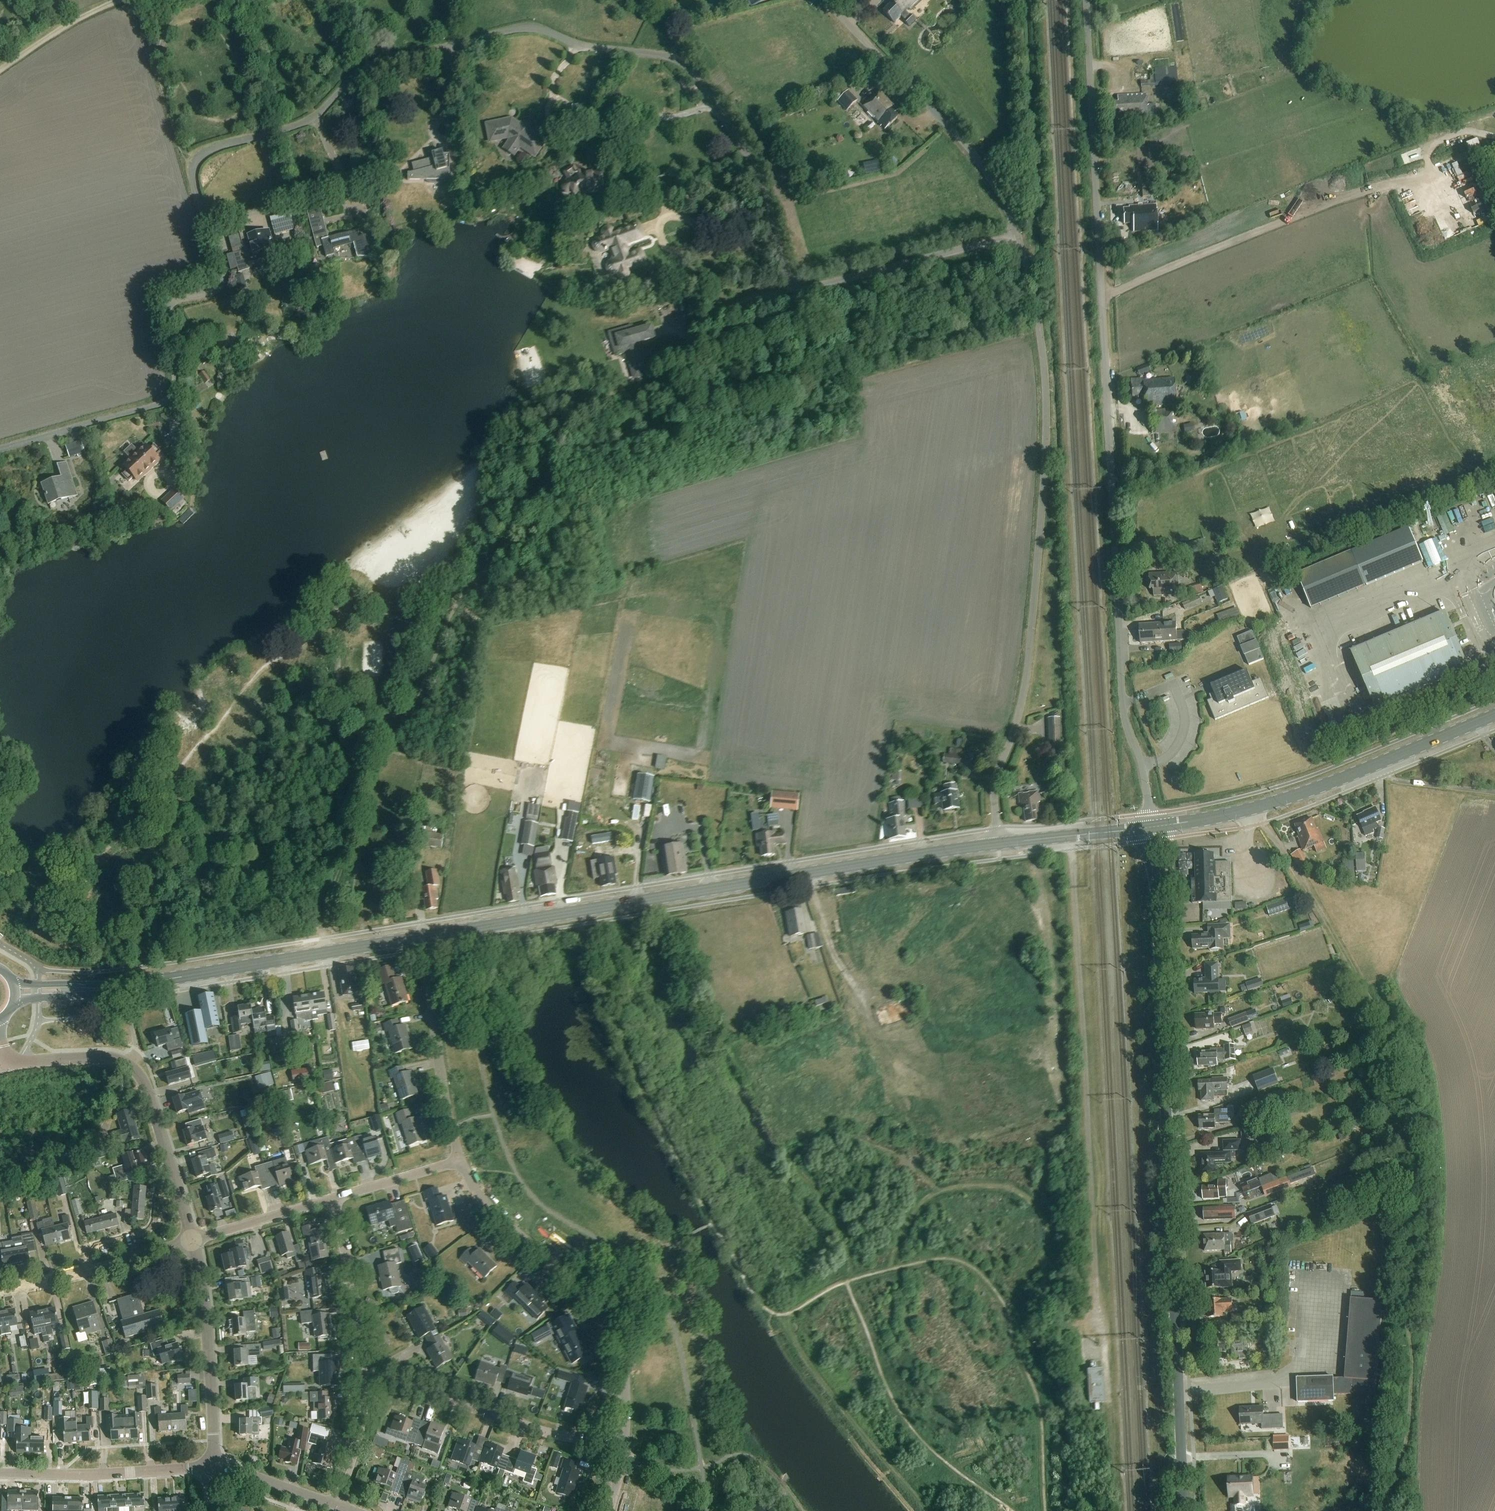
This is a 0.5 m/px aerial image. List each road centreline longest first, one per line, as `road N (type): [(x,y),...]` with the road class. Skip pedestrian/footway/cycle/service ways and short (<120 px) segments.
road 1 (unclassified): [(192,169),(211,150),(316,117),(378,63),(529,28),(590,49),(686,65),(753,163),(790,278),(800,288),(1016,236)]
road 2 (primary): [(15,993),(149,983),(998,844)]
road 3 (unclassified): [(1148,815),(1145,774),(1123,712),(1087,0)]
road 4 (track): [(1263,823),(1401,1055),(1418,1179),(1406,1316),(1413,1391),(1392,1510)]
road 5 (tertiary): [(1184,1510),(1151,841)]
road 6 (unclassified): [(998,844),(994,787),(1026,677),(1046,450),(1038,307),(1016,236)]
road 7 (track): [(1071,837),(1097,1298),(1110,1388)]
road 8 (residential): [(0,450),(171,399),(177,377),(168,309),(222,283),(192,169)]
road 9 (primary): [(1149,829),(1303,794),(1494,715)]
road 10 (residential): [(624,1443),(626,1383),(611,1323),(489,1205),(461,1159)]
road 11 (track): [(328,953),(323,916),(365,760),(338,686),(336,621)]
road 12 (unclassified): [(192,1241),(149,1093),(129,1063),(107,1056),(3,1062)]
road 13 (unclassified): [(1016,236),(975,155),(826,0)]
road 14 (residential): [(624,1443),(548,1433),(368,1378)]
road 15 (unclassified): [(214,1466),(207,1328),(192,1241)]
road 16 (residential): [(0,1473),(214,1466)]
road 17 (residential): [(192,1241),(0,1289)]
road 18 (residential): [(461,1159),(427,972)]
road 19 (residential): [(368,1378),(334,1199)]
road 20 (primary): [(998,844),(1149,829)]
road 21 (track): [(711,102),(598,141),(590,169)]
road 22 (residential): [(192,1241),(334,1199)]
road 23 (track): [(121,0),(74,20),(0,71)]
road 24 (residential): [(334,1199),(461,1159)]
road 25 (unclassified): [(338,1504),(214,1466)]
road 26 (residential): [(338,1504),(368,1378)]

